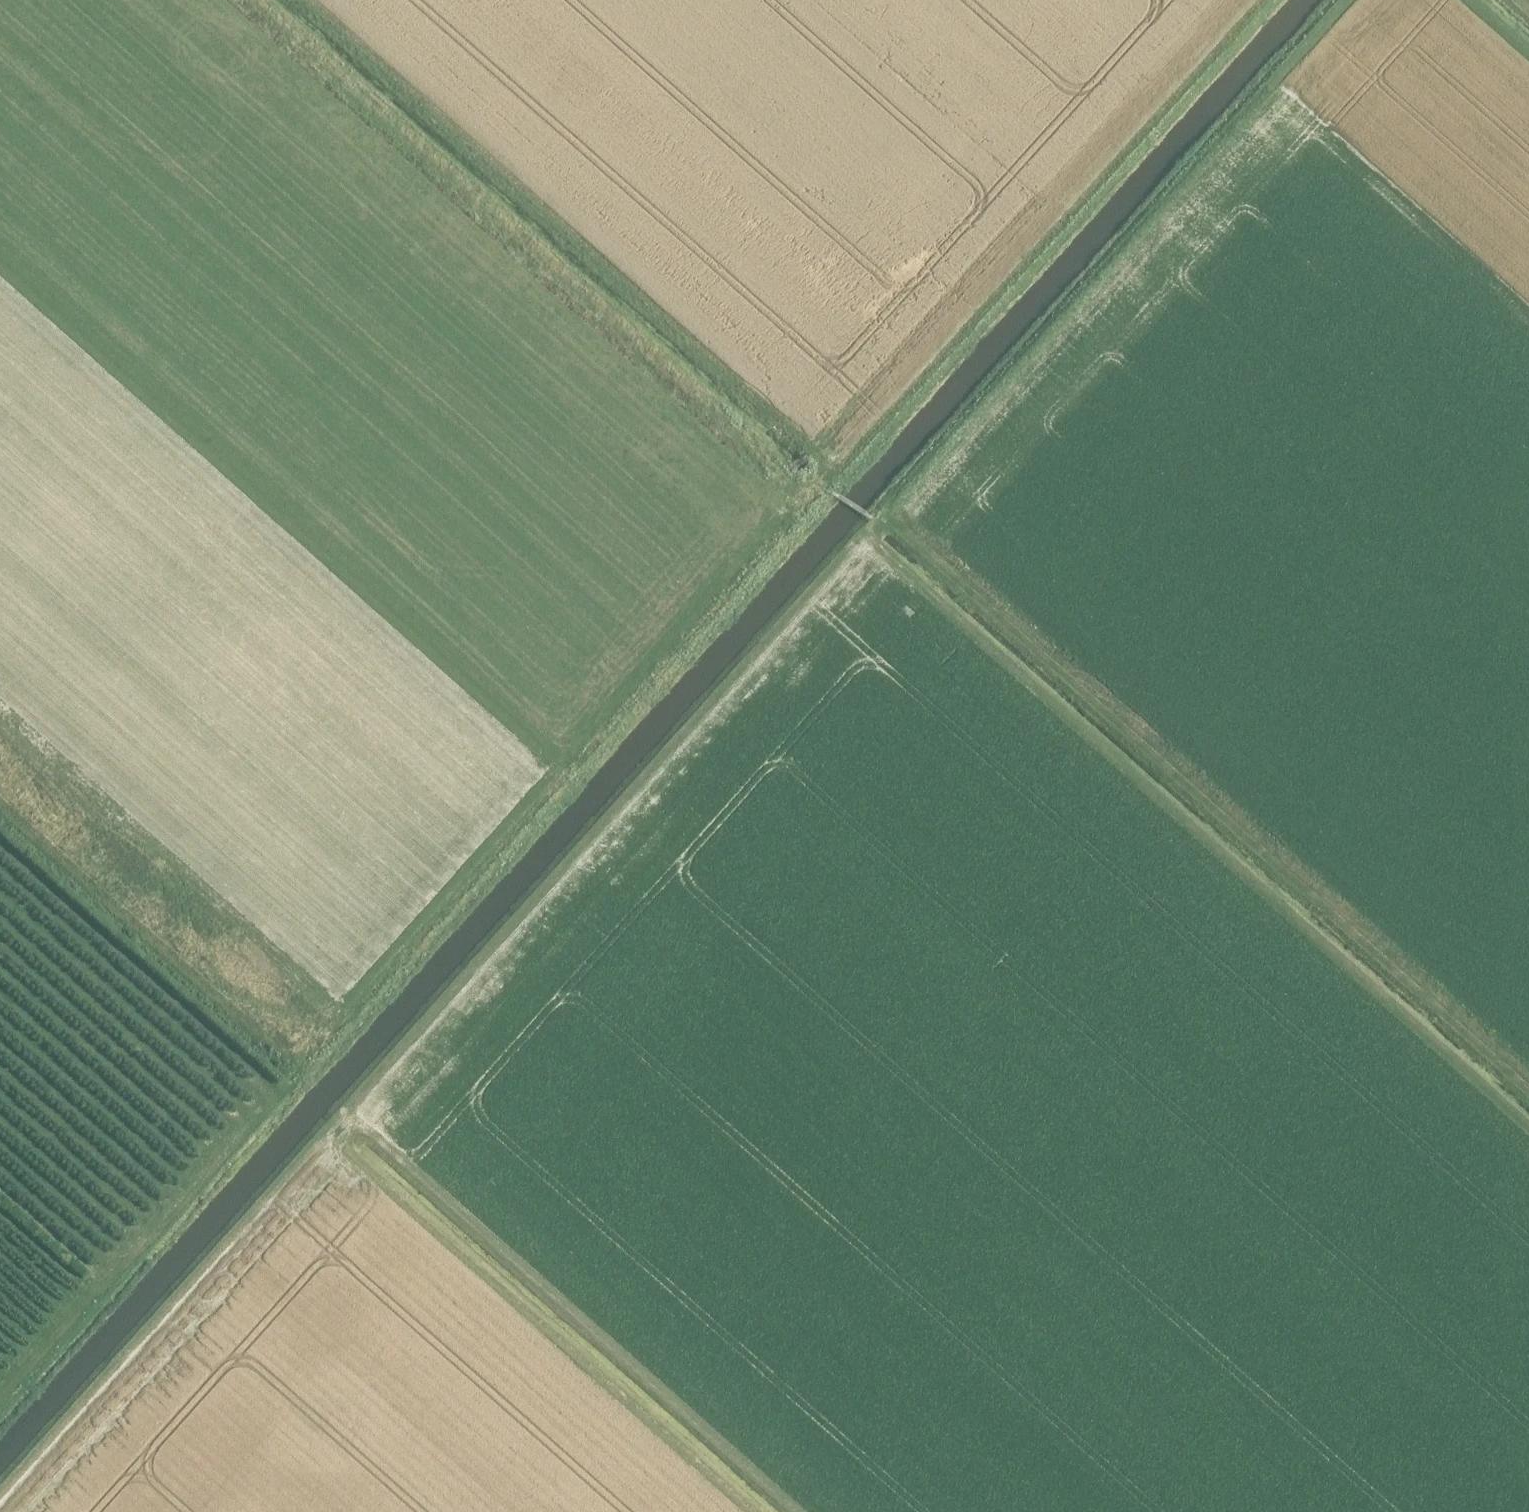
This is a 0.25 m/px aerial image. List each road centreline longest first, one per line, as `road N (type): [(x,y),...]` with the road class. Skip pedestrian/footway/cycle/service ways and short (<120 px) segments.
road 1 (track): [(0,1502),(888,520)]
road 2 (track): [(888,520),(1353,0)]
road 3 (track): [(282,1093),(0,1402)]
road 4 (track): [(0,842),(282,1093)]

